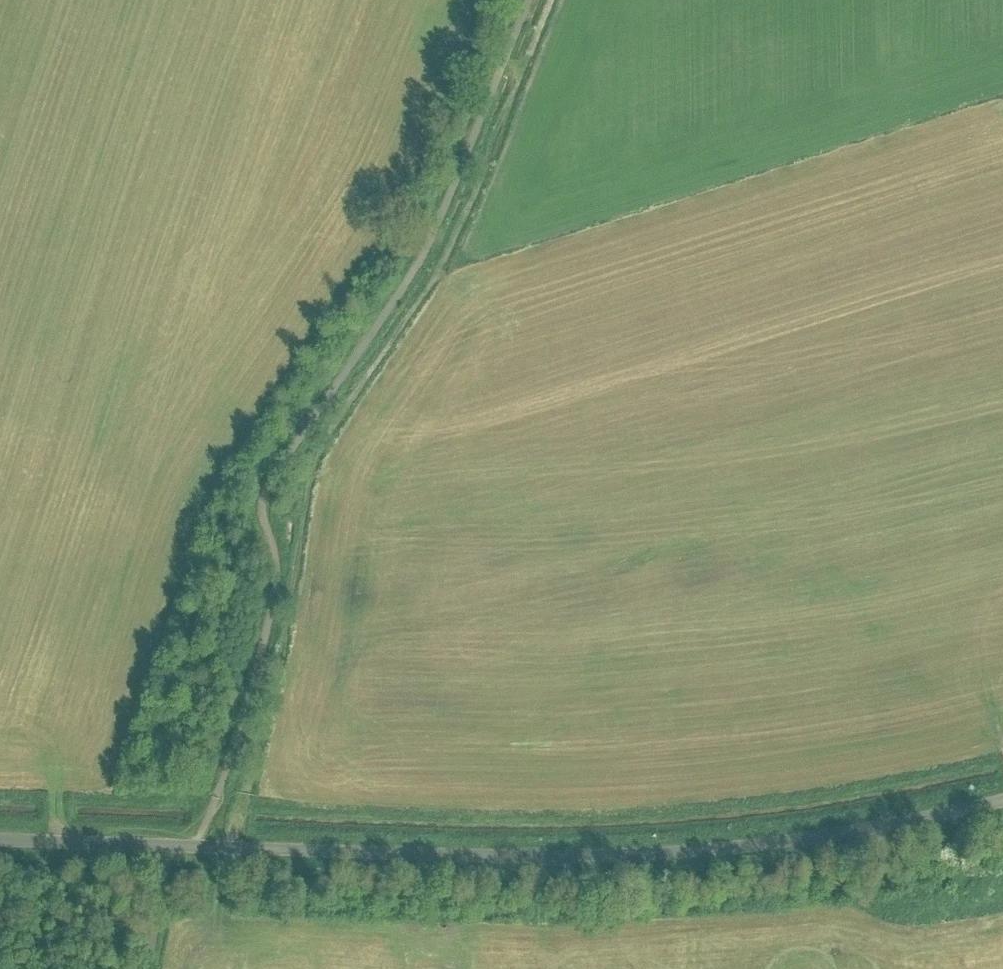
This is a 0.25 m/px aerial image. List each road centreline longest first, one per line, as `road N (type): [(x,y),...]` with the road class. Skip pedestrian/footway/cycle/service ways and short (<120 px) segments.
road 1 (unclassified): [(0,840),(628,855),(745,845),(1002,800)]

